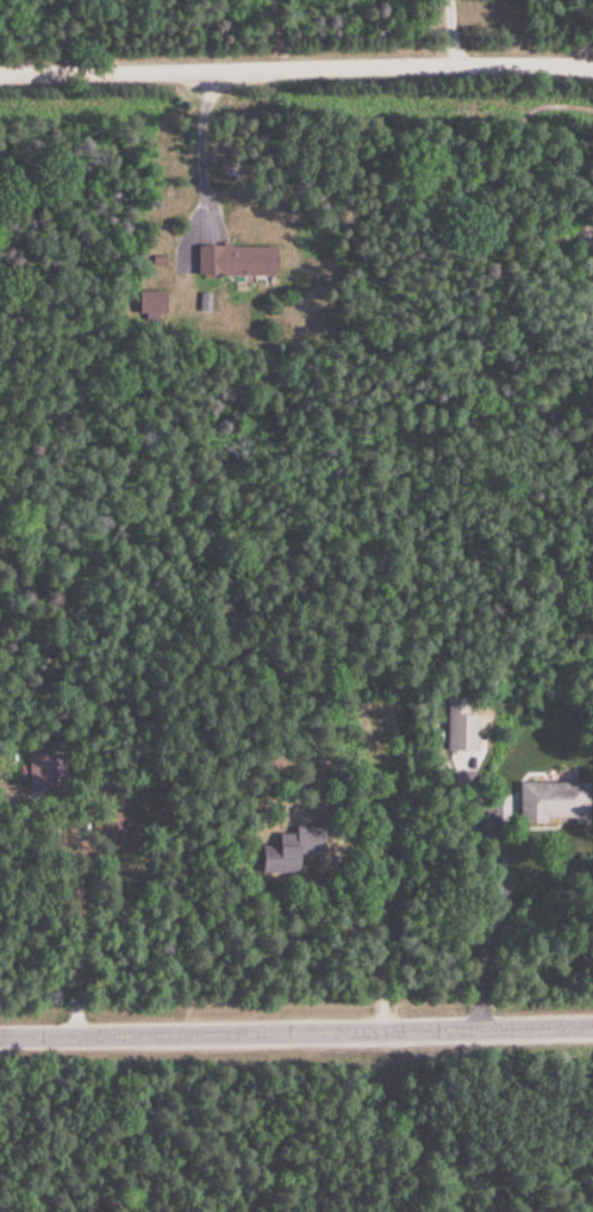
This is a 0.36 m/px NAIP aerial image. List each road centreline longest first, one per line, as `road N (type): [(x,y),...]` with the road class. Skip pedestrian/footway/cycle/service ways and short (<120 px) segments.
road 1 (residential): [(592,64),(327,62),(0,76)]
road 2 (residential): [(592,1024),(0,1033)]

